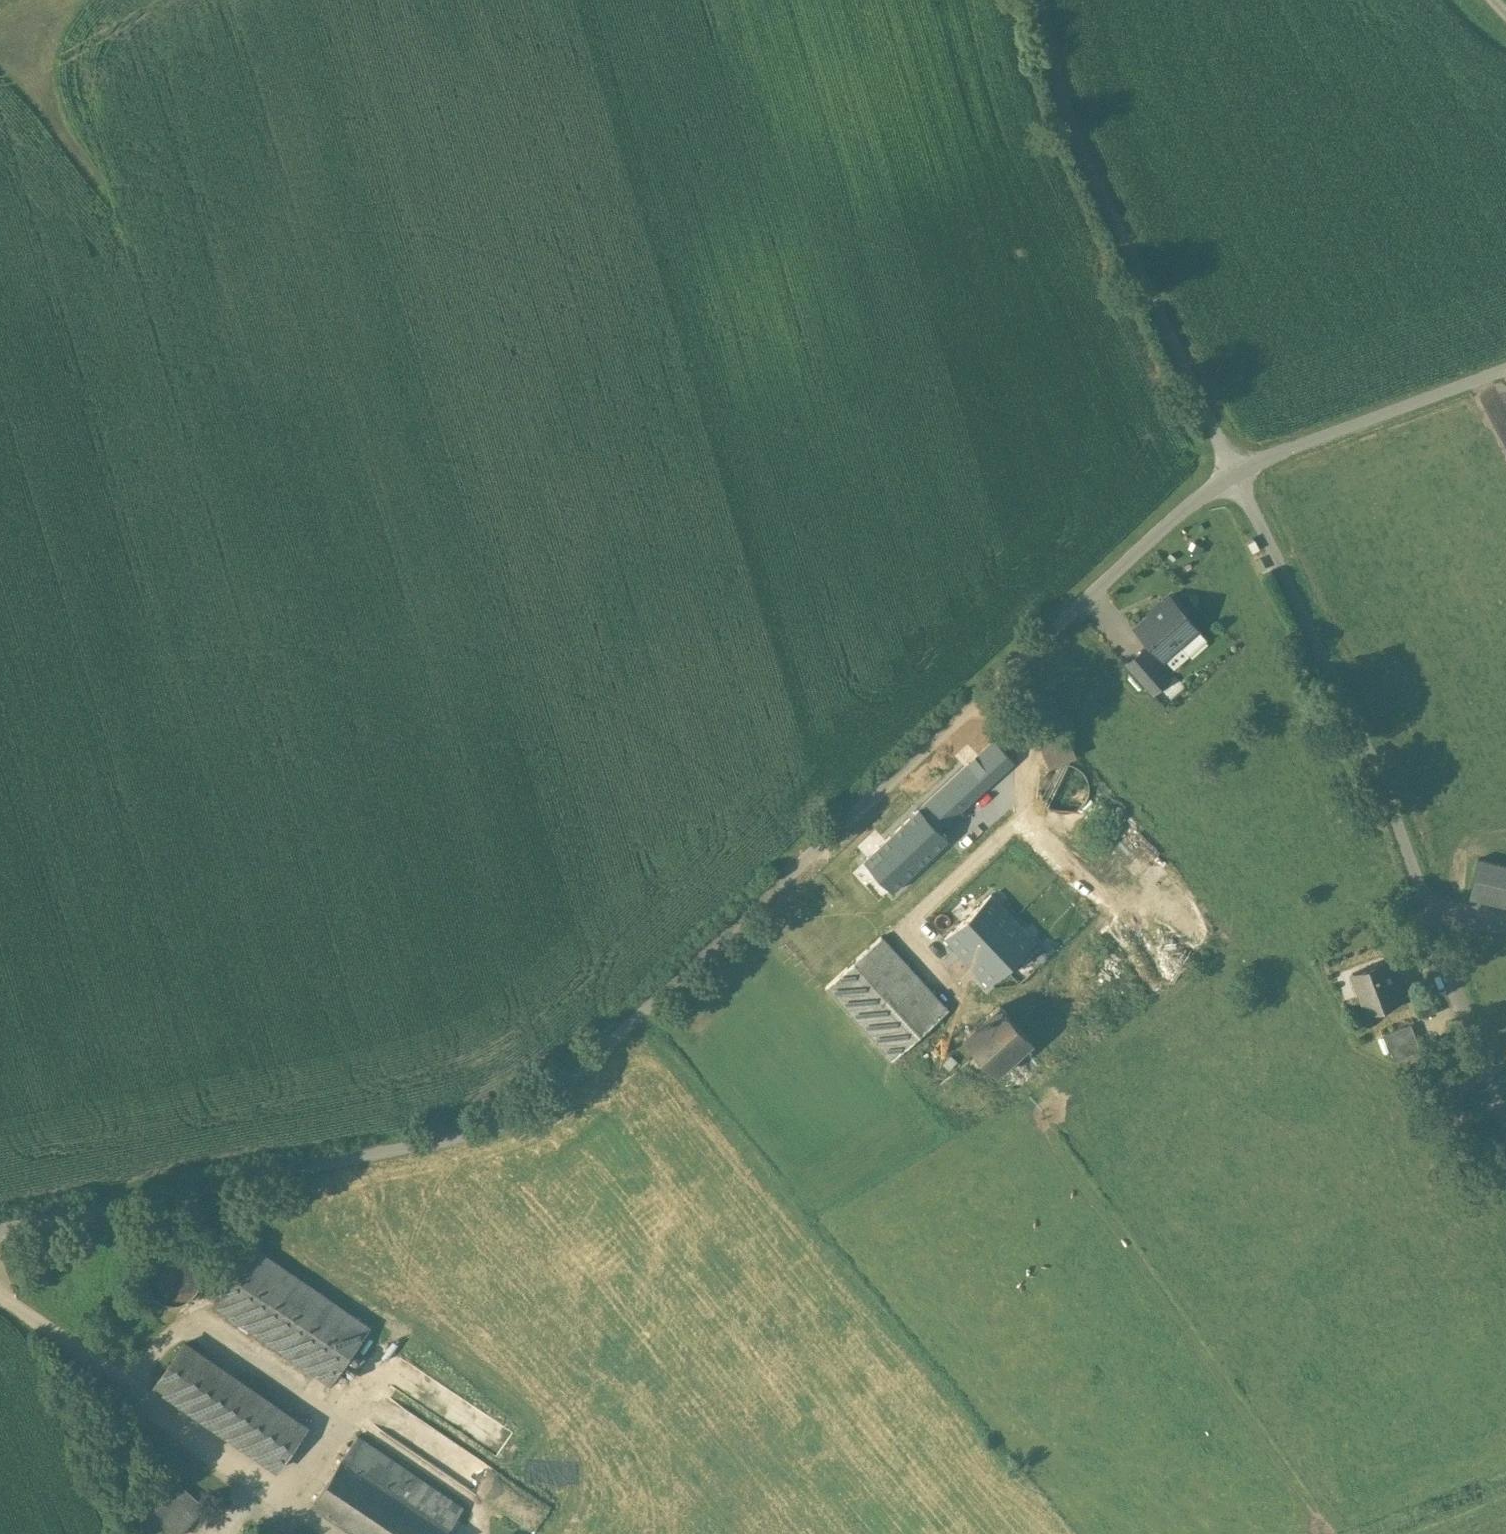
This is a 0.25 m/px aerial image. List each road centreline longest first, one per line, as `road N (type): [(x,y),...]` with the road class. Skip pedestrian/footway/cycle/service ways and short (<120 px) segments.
road 1 (unclassified): [(1237,477),(1201,497),(546,1102),(503,1125),(421,1146),(0,1232)]
road 2 (unclassified): [(1237,477),(1375,771),(1505,1126)]
road 3 (unclassified): [(1041,0),(1067,103),(1237,477)]
road 4 (unclassified): [(1505,369),(1237,477)]

